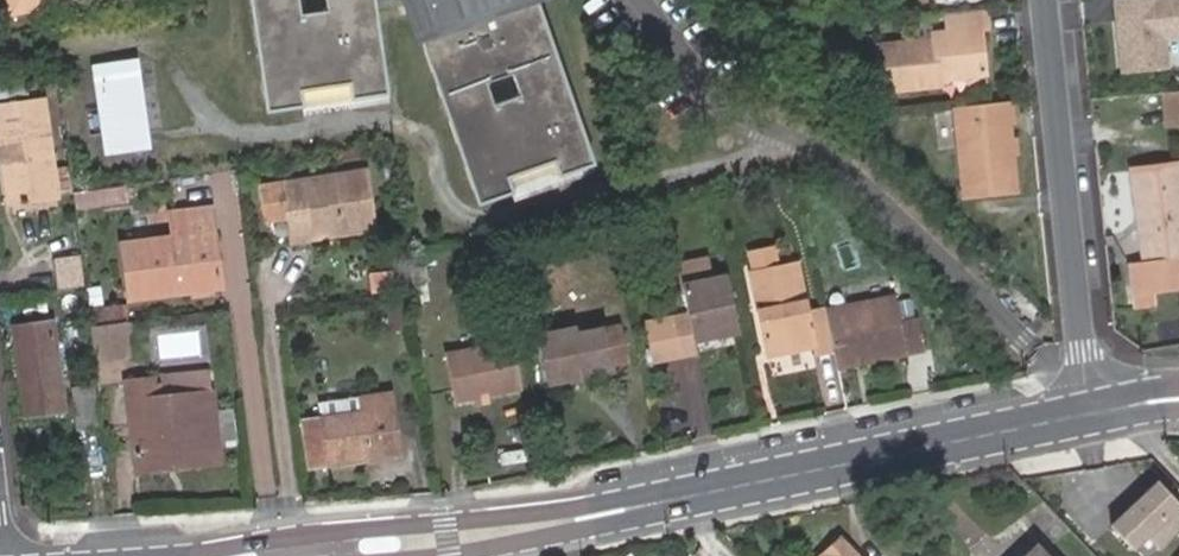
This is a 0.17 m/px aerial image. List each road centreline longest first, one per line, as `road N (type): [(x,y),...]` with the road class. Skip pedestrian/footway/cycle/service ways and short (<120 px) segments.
road 1 (tertiary): [(1093,413),(648,505)]
road 2 (residential): [(1045,0),(1093,413)]
road 3 (tertiary): [(648,505),(312,536)]
road 4 (tertiary): [(447,555),(580,531),(648,505)]
road 5 (tertiary): [(312,536),(192,555)]

